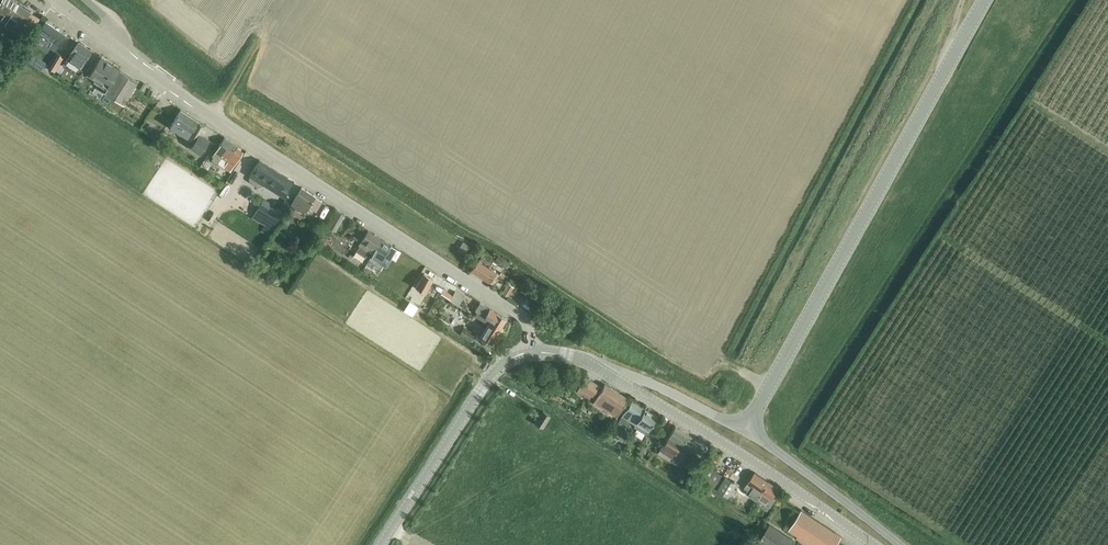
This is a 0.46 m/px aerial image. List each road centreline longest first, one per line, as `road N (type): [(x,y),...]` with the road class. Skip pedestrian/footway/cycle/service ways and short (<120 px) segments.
road 1 (tertiary): [(531,352),(530,331),(514,310),(214,118),(58,0)]
road 2 (tertiary): [(747,430),(980,0)]
road 3 (tertiary): [(877,544),(614,377)]
road 4 (tertiary): [(382,544),(480,390),(503,361),(531,352)]
road 5 (tertiary): [(900,544),(747,430)]
road 6 (tertiary): [(747,430),(641,381),(614,377)]

